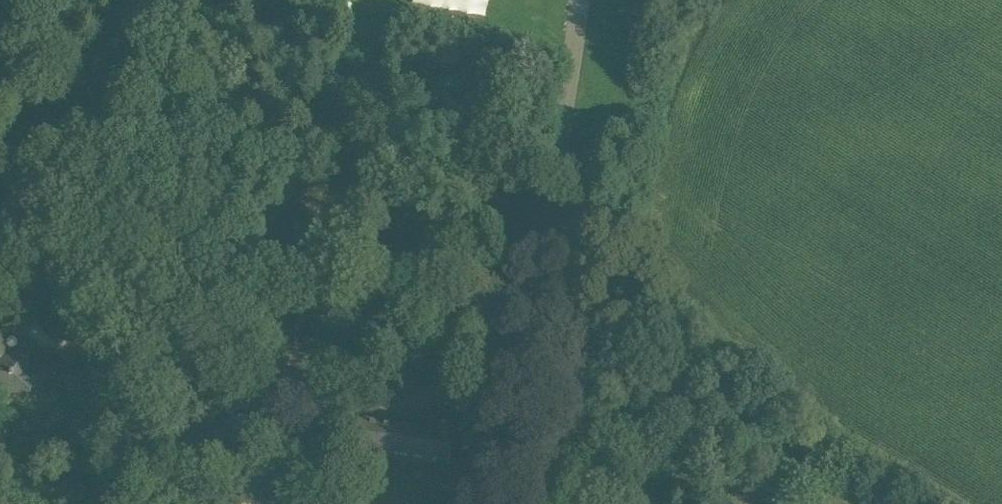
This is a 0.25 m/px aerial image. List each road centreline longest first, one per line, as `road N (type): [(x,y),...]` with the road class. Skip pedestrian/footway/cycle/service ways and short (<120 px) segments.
road 1 (unclassified): [(239,503),(214,440),(0,38)]

